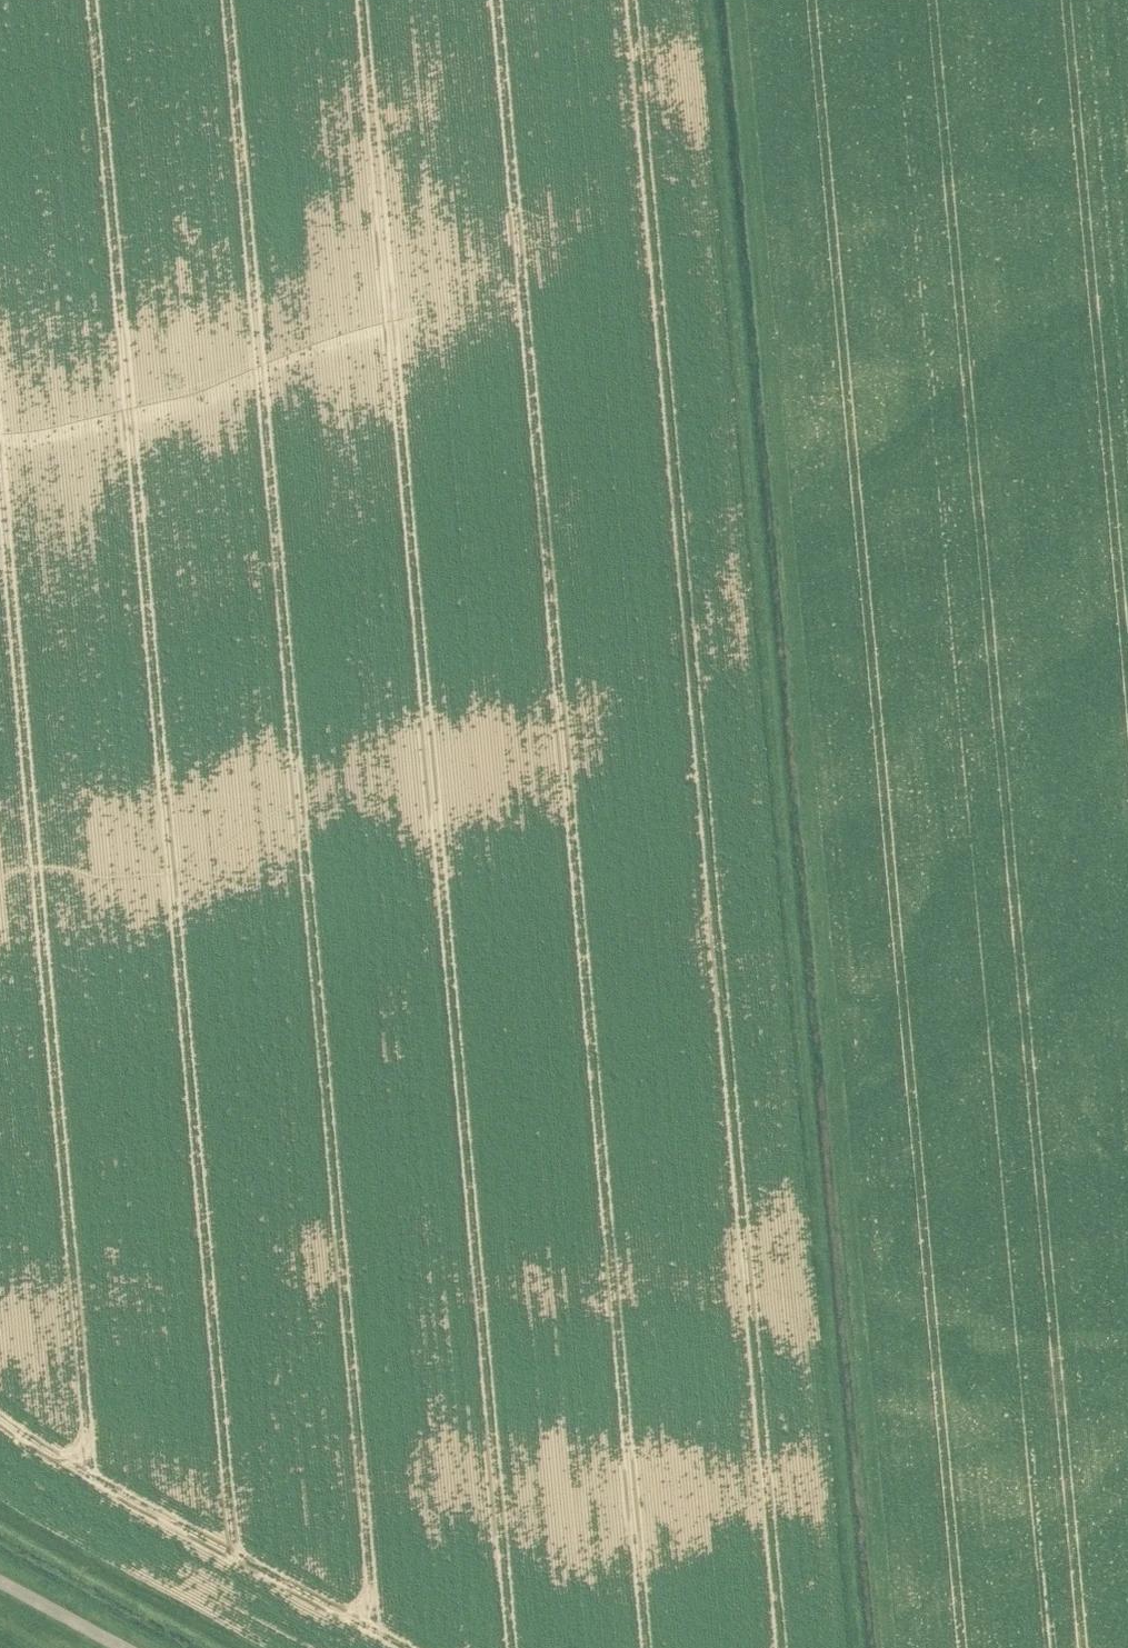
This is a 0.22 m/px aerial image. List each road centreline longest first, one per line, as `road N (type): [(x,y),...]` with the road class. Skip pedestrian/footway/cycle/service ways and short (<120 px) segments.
road 1 (unclassified): [(0,1581),(124,1647)]

